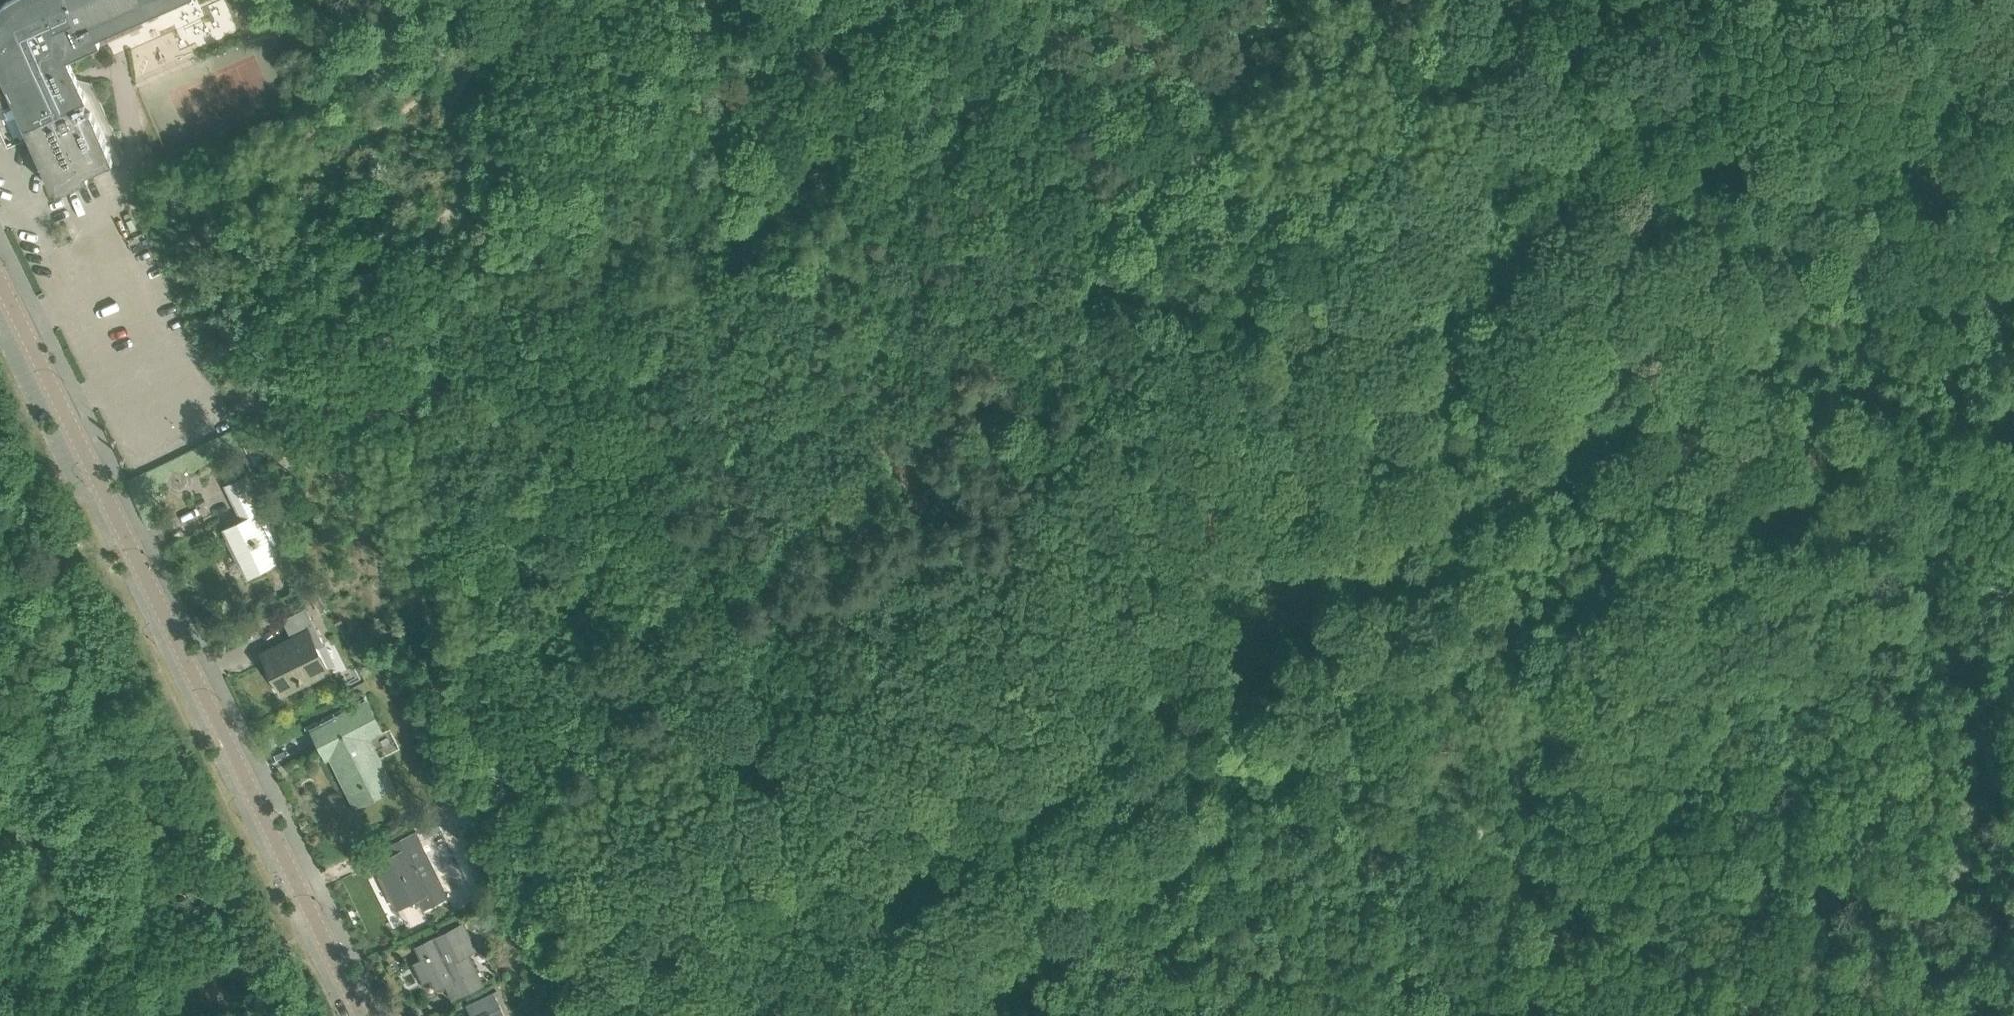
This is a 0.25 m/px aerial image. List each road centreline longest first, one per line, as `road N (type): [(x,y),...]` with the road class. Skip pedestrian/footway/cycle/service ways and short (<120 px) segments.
road 1 (track): [(1610,420),(769,943)]
road 2 (unclassified): [(363,1015),(0,277)]
road 3 (track): [(1206,676),(1291,751),(1470,878),(1678,987),(1825,1015)]
road 4 (track): [(1633,426),(2013,509)]

